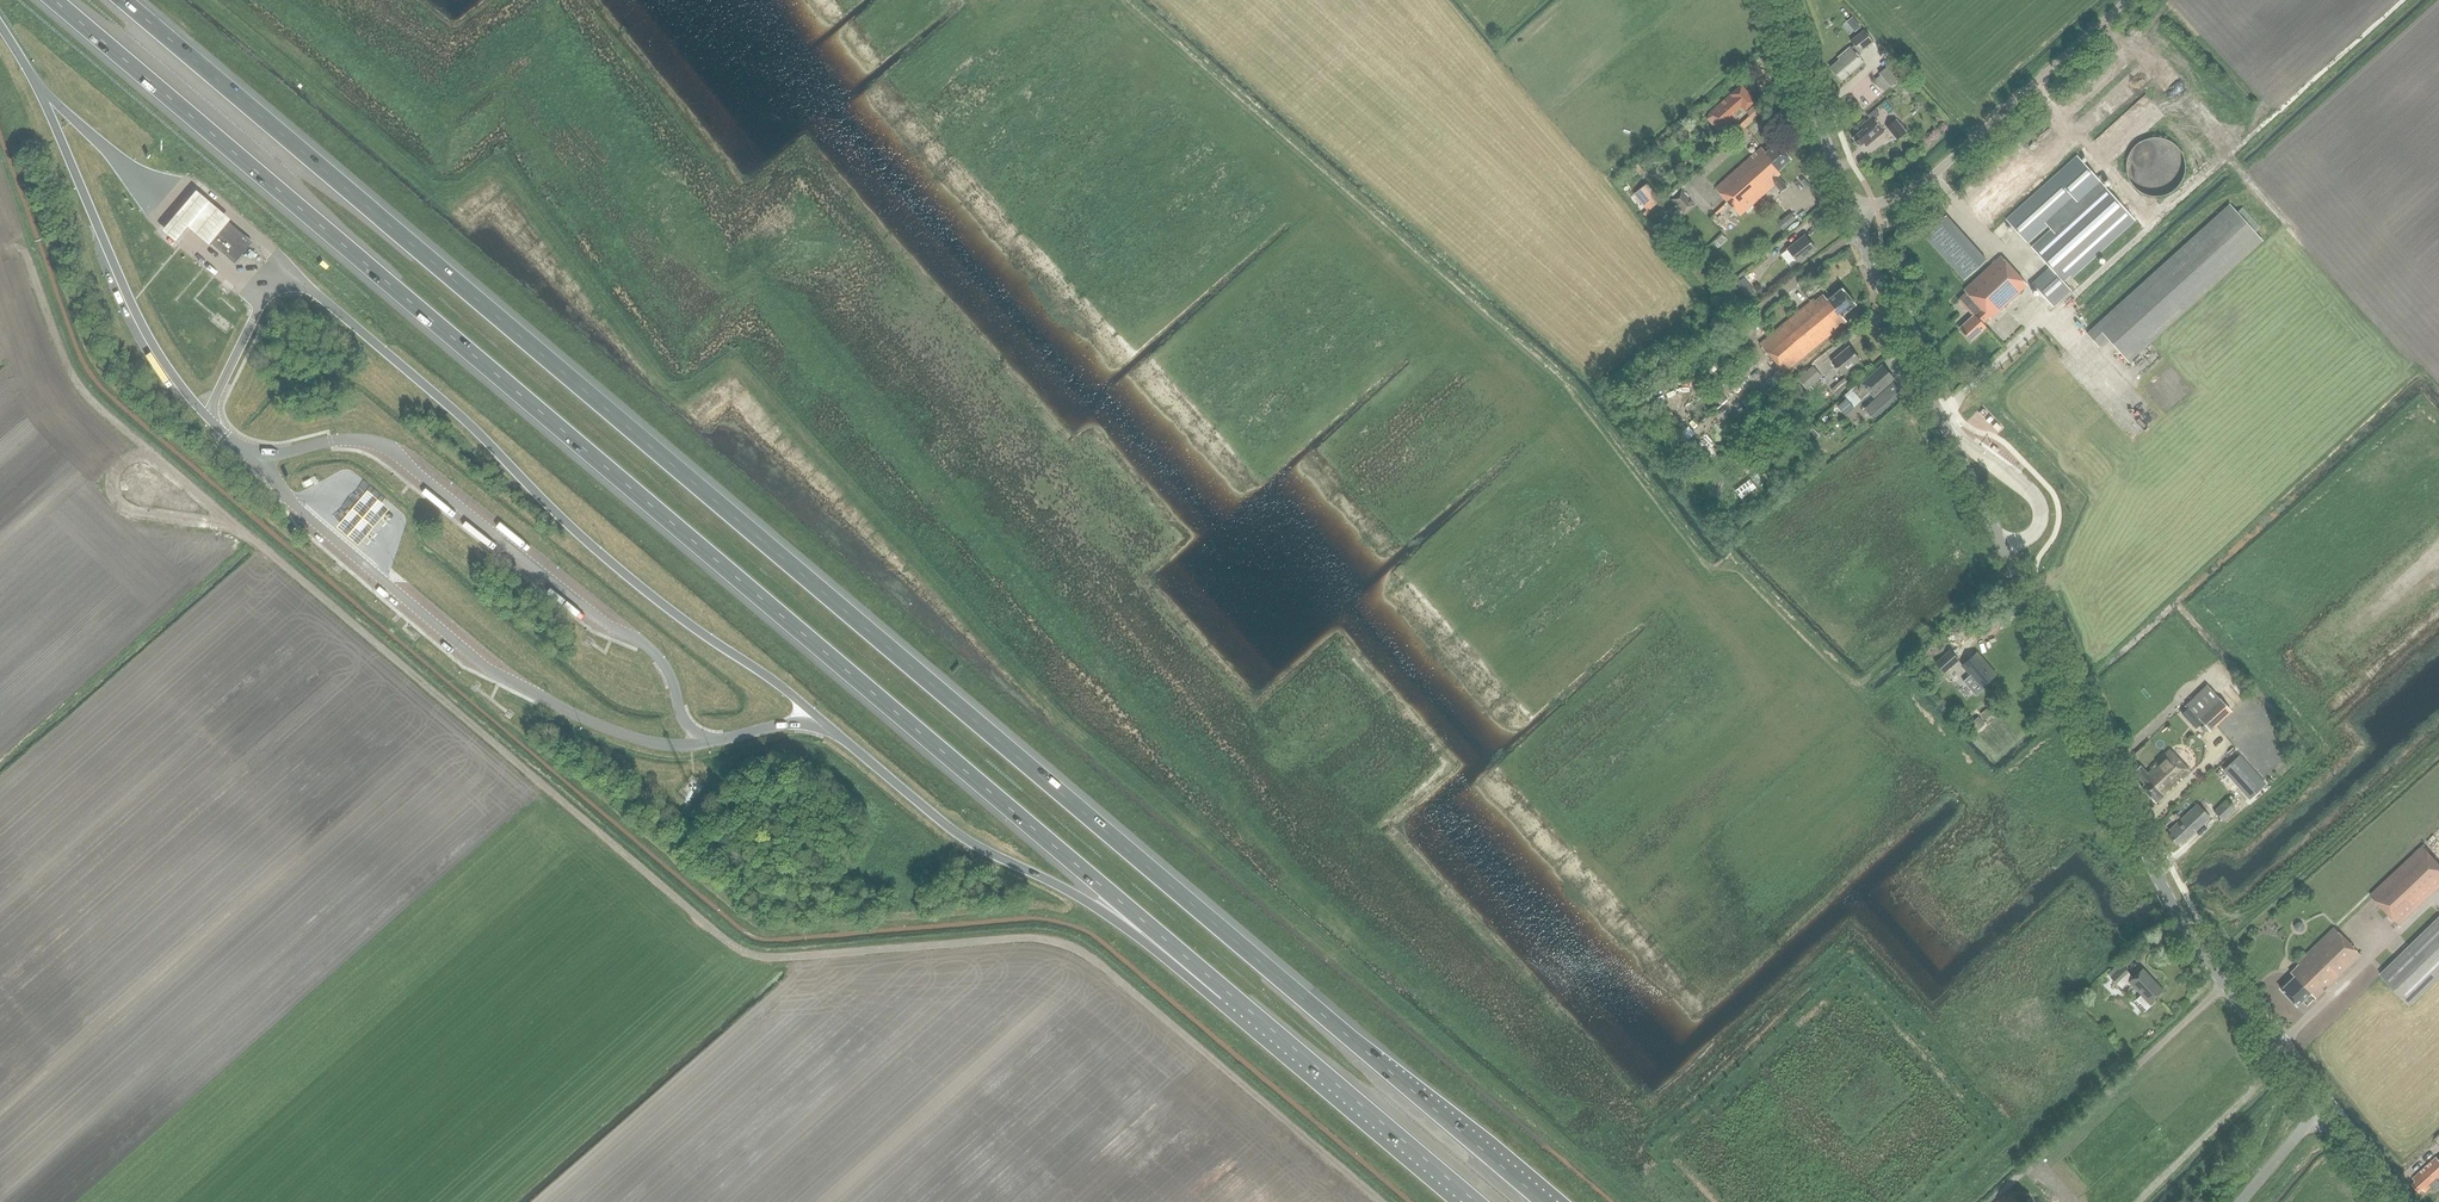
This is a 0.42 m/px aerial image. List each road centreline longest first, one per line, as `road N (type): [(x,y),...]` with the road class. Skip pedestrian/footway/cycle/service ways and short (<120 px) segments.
road 1 (motorway): [(1544,1201),(564,361),(129,0)]
road 2 (motorway): [(54,0),(1226,993)]
road 3 (unclassified): [(1380,1201),(1101,965),(1055,940),(782,958),(739,950),(229,523)]
road 4 (secondary): [(2320,1110),(2175,908),(1946,432),(1852,216)]
road 5 (motorway): [(826,734),(947,831),(1084,900),(1226,993)]
road 6 (unclassified): [(1852,216),(1922,183),(2127,0)]
road 7 (motorway): [(1226,993),(1474,1201)]
road 8 (unclassified): [(148,452),(77,383),(23,251),(12,242)]
road 9 (secondary): [(1852,216),(1775,0)]
road 10 (unclassified): [(148,452),(113,474),(116,501),(137,514),(229,523)]
road 11 (unclassified): [(2241,1201),(2320,1110)]

